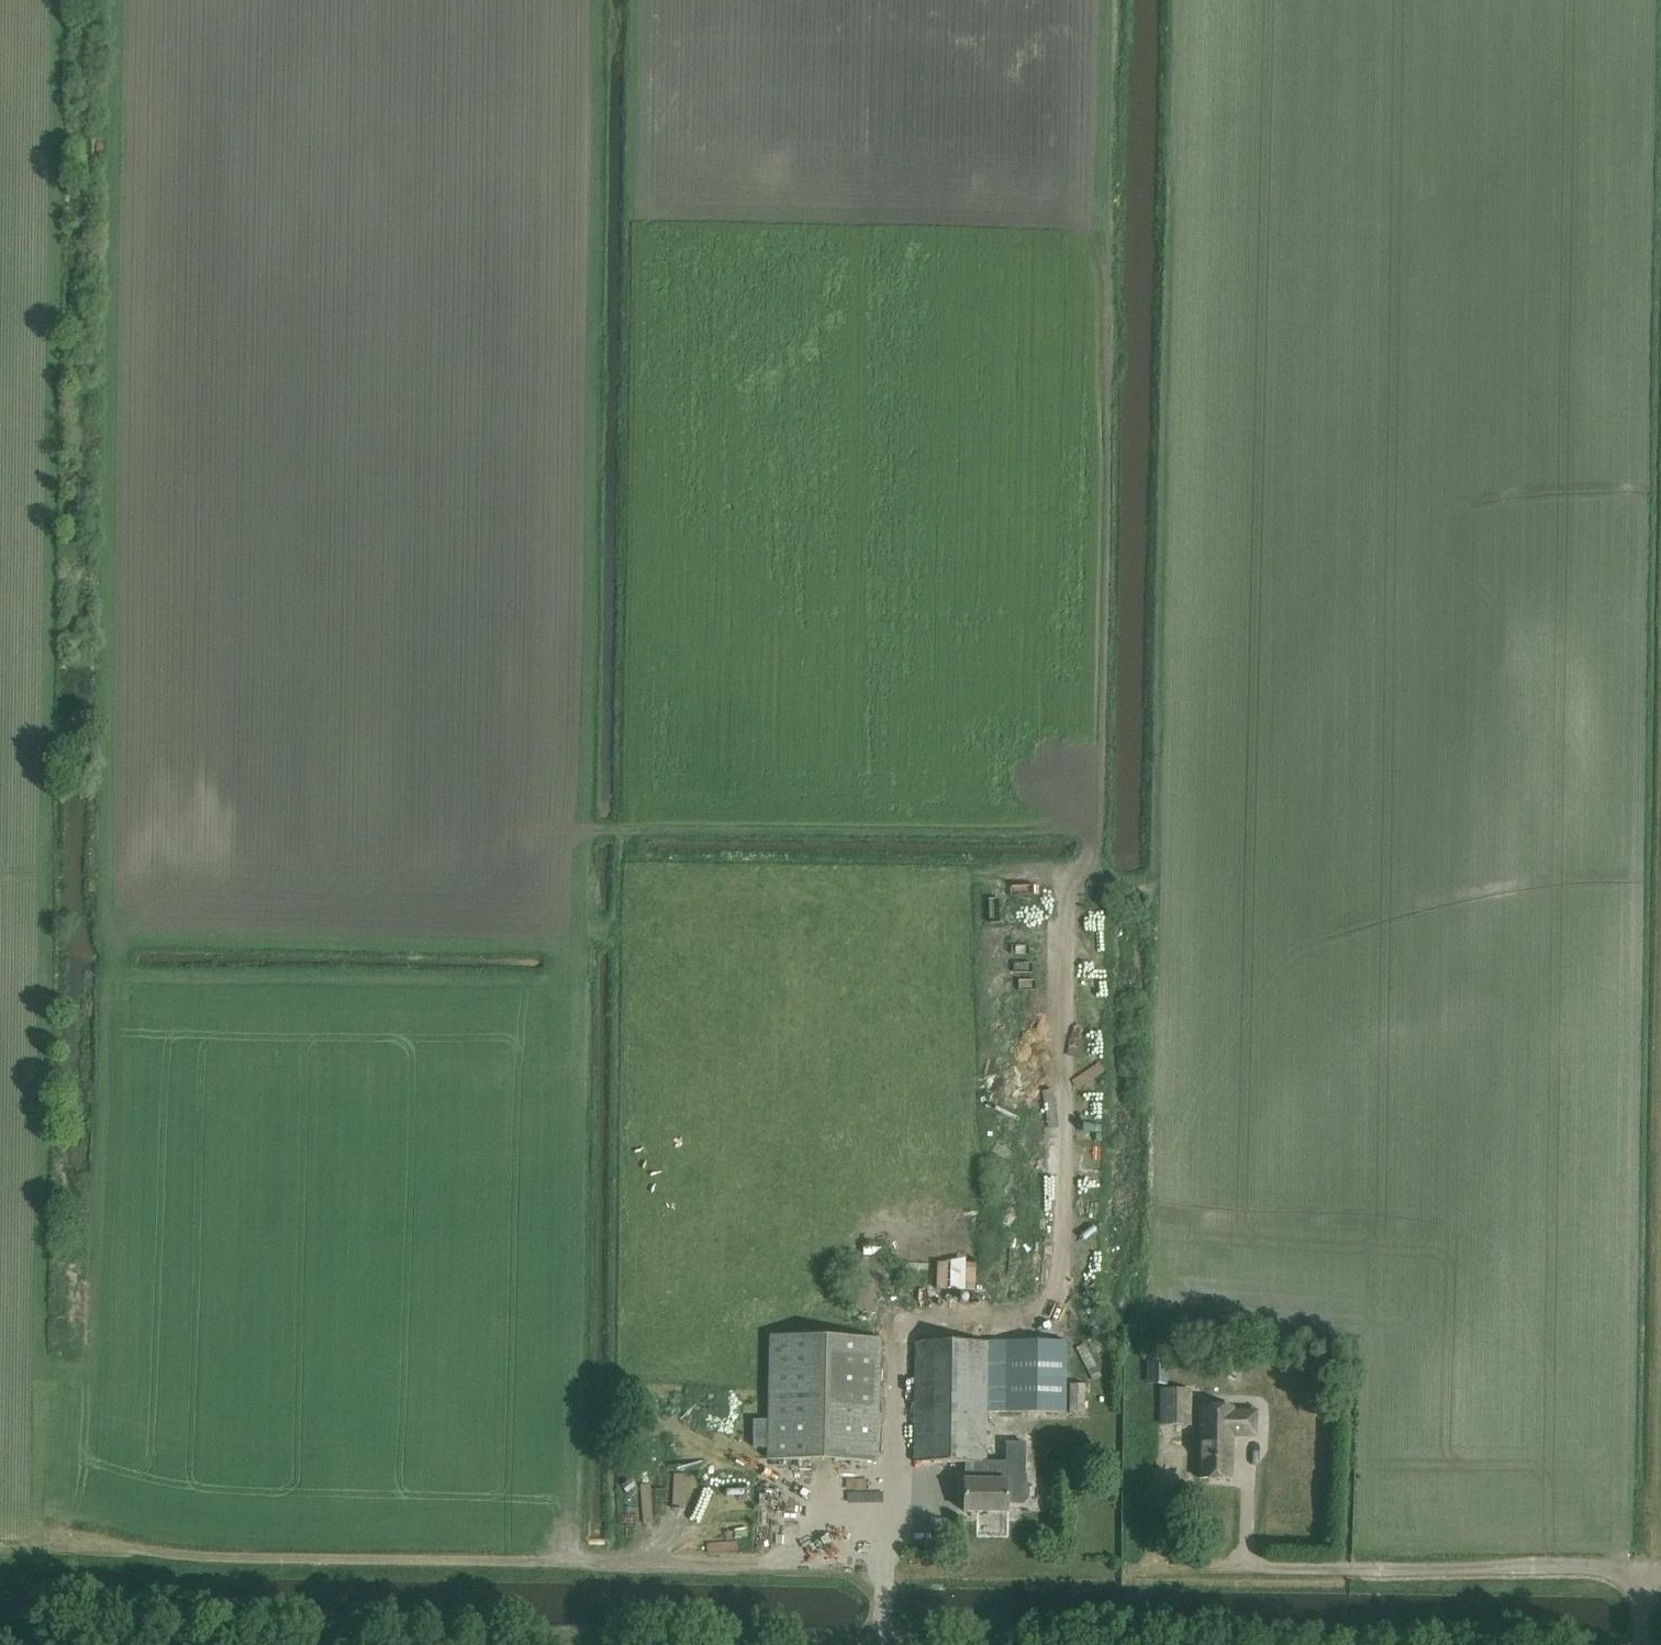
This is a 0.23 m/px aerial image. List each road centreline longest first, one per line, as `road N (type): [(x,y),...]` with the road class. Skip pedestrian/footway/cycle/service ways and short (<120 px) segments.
road 1 (residential): [(1641,1566),(1246,1566)]

